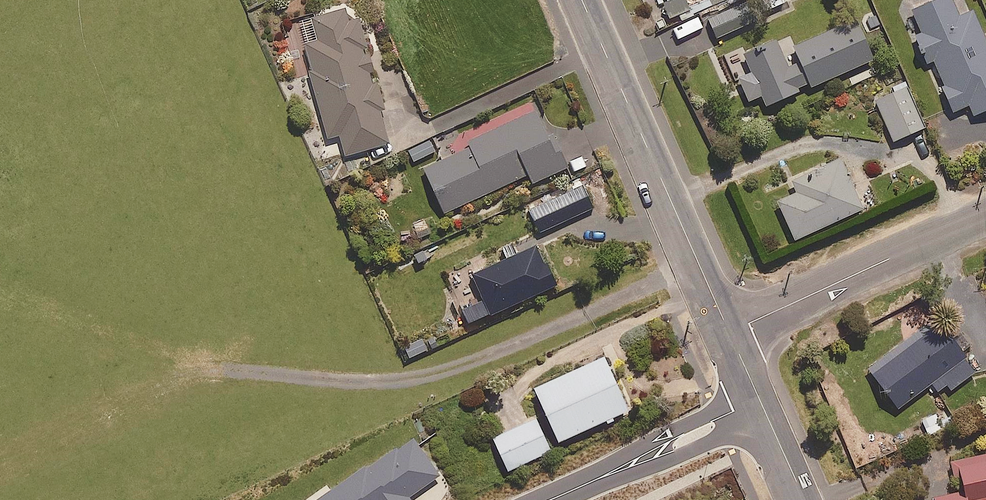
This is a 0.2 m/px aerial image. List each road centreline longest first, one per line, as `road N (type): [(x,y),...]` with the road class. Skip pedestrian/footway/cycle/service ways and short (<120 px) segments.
road 1 (residential): [(582,0),(729,332)]
road 2 (residential): [(985,216),(729,332)]
road 3 (residential): [(550,499),(762,404)]

